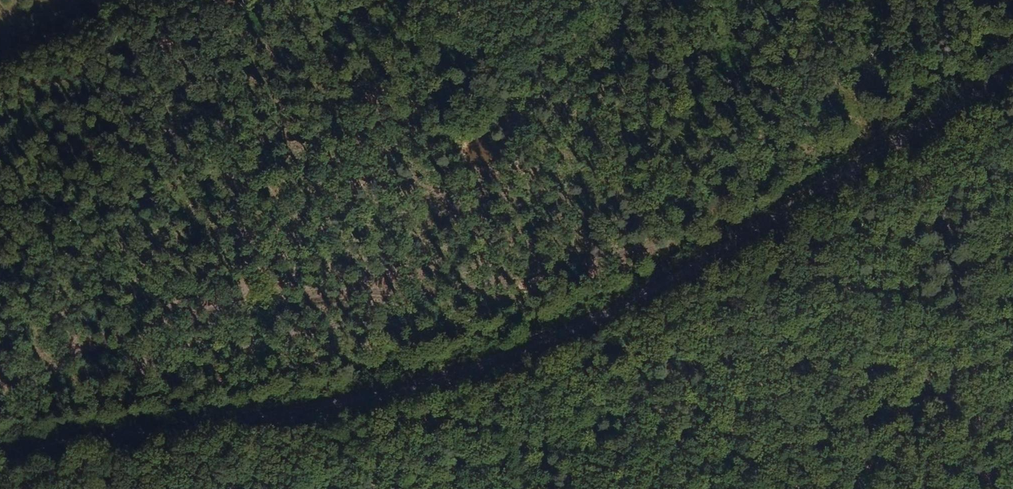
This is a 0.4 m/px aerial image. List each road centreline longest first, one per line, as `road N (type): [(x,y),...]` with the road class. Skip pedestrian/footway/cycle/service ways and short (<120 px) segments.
road 1 (unclassified): [(1012,71),(670,281),(481,366),(285,415),(0,451)]
road 2 (track): [(429,0),(511,36),(554,25),(598,0)]

